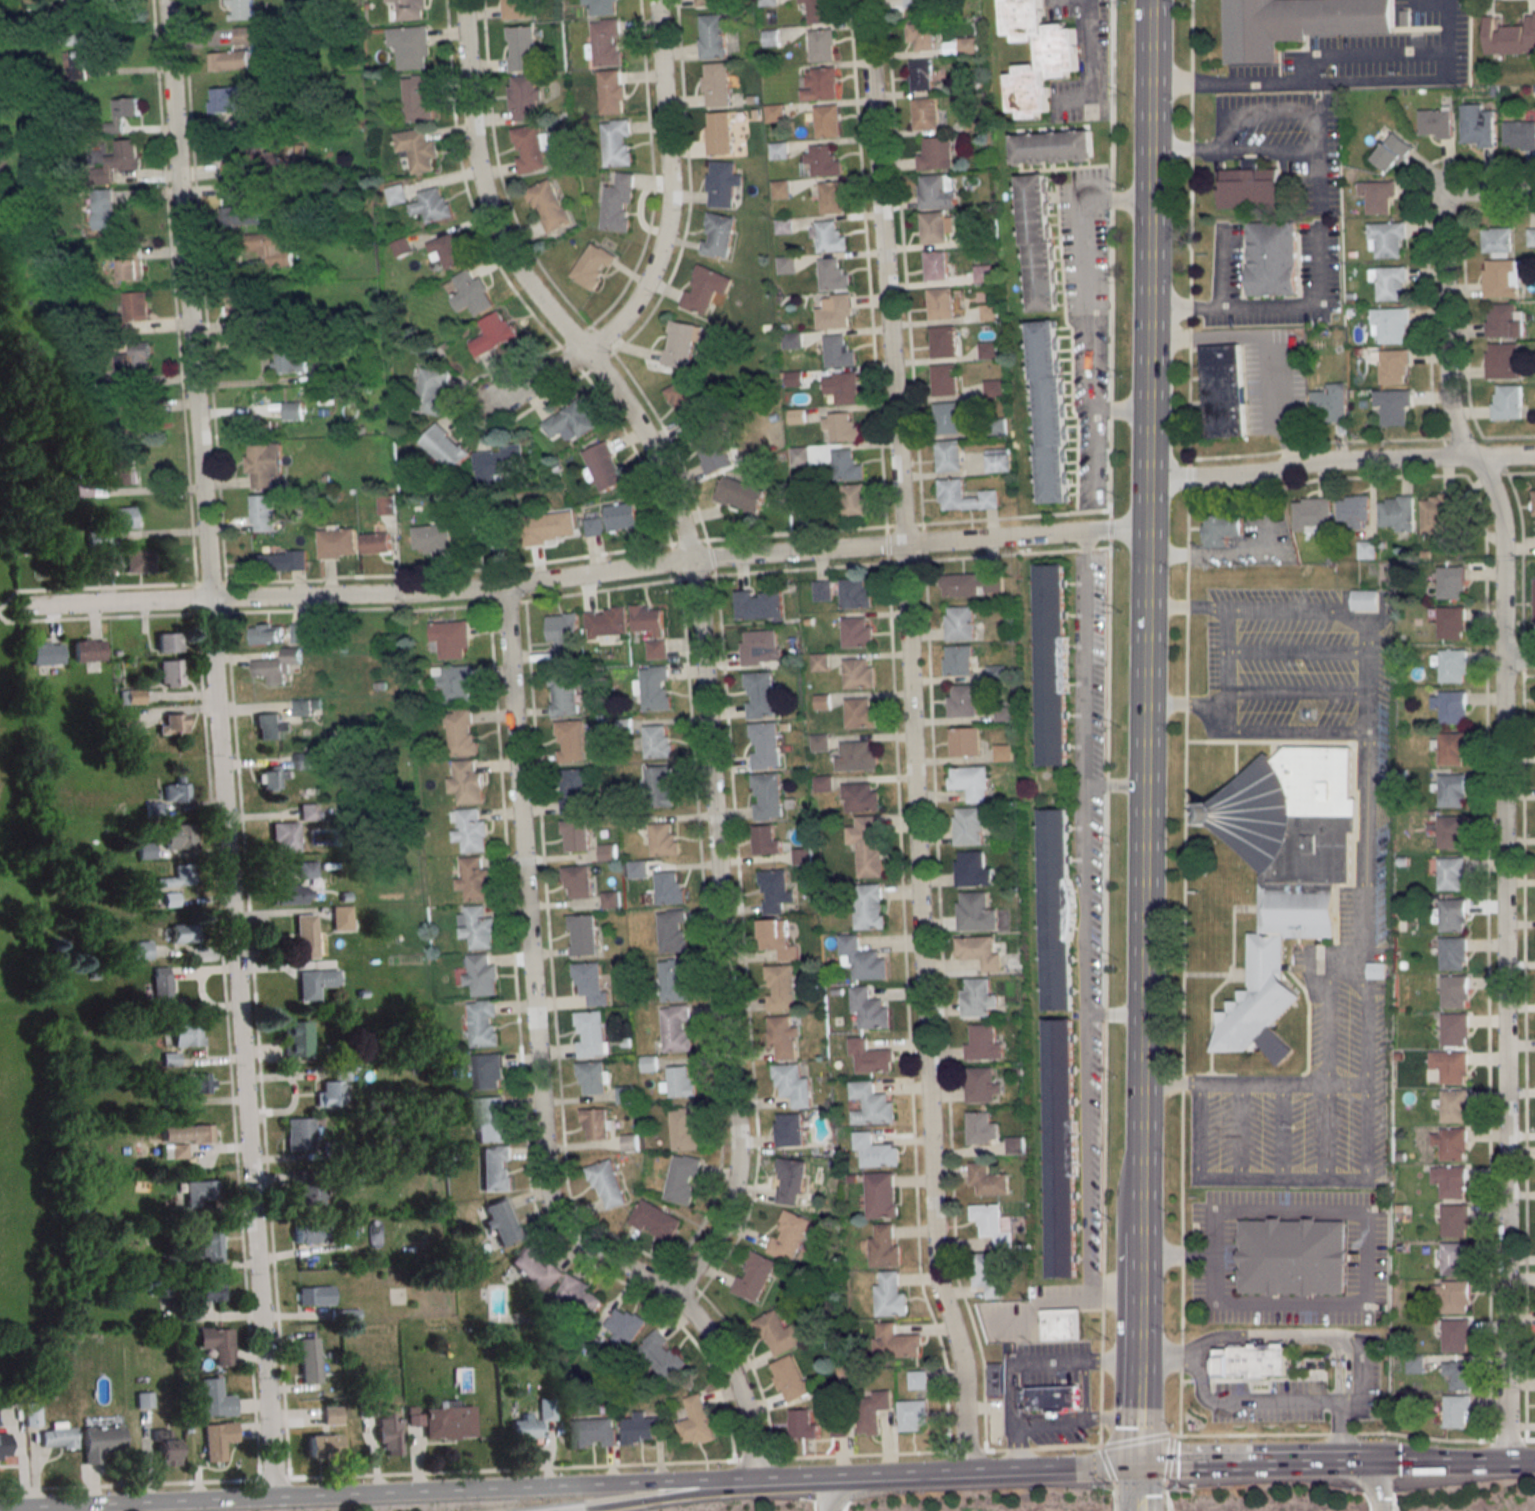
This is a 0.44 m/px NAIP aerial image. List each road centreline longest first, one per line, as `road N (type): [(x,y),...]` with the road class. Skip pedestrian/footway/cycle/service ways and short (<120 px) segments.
road 1 (residential): [(968,1475),(962,1368),(942,1300),(930,1198),(904,541)]
road 2 (residential): [(270,1502),(210,596)]
road 3 (residential): [(1507,1463),(1505,666)]
road 4 (residential): [(669,1295),(570,1239),(544,1187),(508,586)]
road 5 (residential): [(669,1295),(725,1212),(735,1144),(695,560)]
road 6 (secondary): [(1140,1251),(1147,531)]
road 7 (residential): [(210,596),(166,0)]
road 8 (residential): [(904,541),(866,0)]
road 9 (secondary): [(753,1483),(270,1502)]
road 10 (residential): [(1505,666),(1499,509),(1470,464),(1445,376),(1440,259),(1452,202)]
road 11 (residential): [(1147,479),(1349,464),(1534,462)]
road 12 (residential): [(585,350),(516,269),(488,209),(469,114),(463,0)]
road 13 (residential): [(585,350),(633,309),(666,239),(658,0)]
road 14 (residential): [(210,596),(508,586)]
road 15 (motorway): [(854,1481),(705,1491),(576,1510)]
road 16 (secondary): [(1147,479),(1150,200)]
road 17 (residential): [(904,541),(1147,531)]
road 18 (secondary): [(270,1502),(29,1510)]
road 19 (residential): [(695,560),(667,487),(585,350)]
road 20 (residential): [(753,1483),(729,1371),(669,1295)]
road 21 (residential): [(695,560),(904,541)]
road 22 (secondary): [(1150,200),(1152,0)]
road 23 (secondary): [(1330,1464),(1139,1469)]
road 24 (residential): [(508,586),(695,560)]
road 25 (residential): [(22,605),(210,596)]
road 26 (secondary): [(1507,1463),(1330,1464)]
road 27 (secondary): [(1139,1469),(968,1475)]
road 28 (secondary): [(1139,1419),(1140,1251)]

